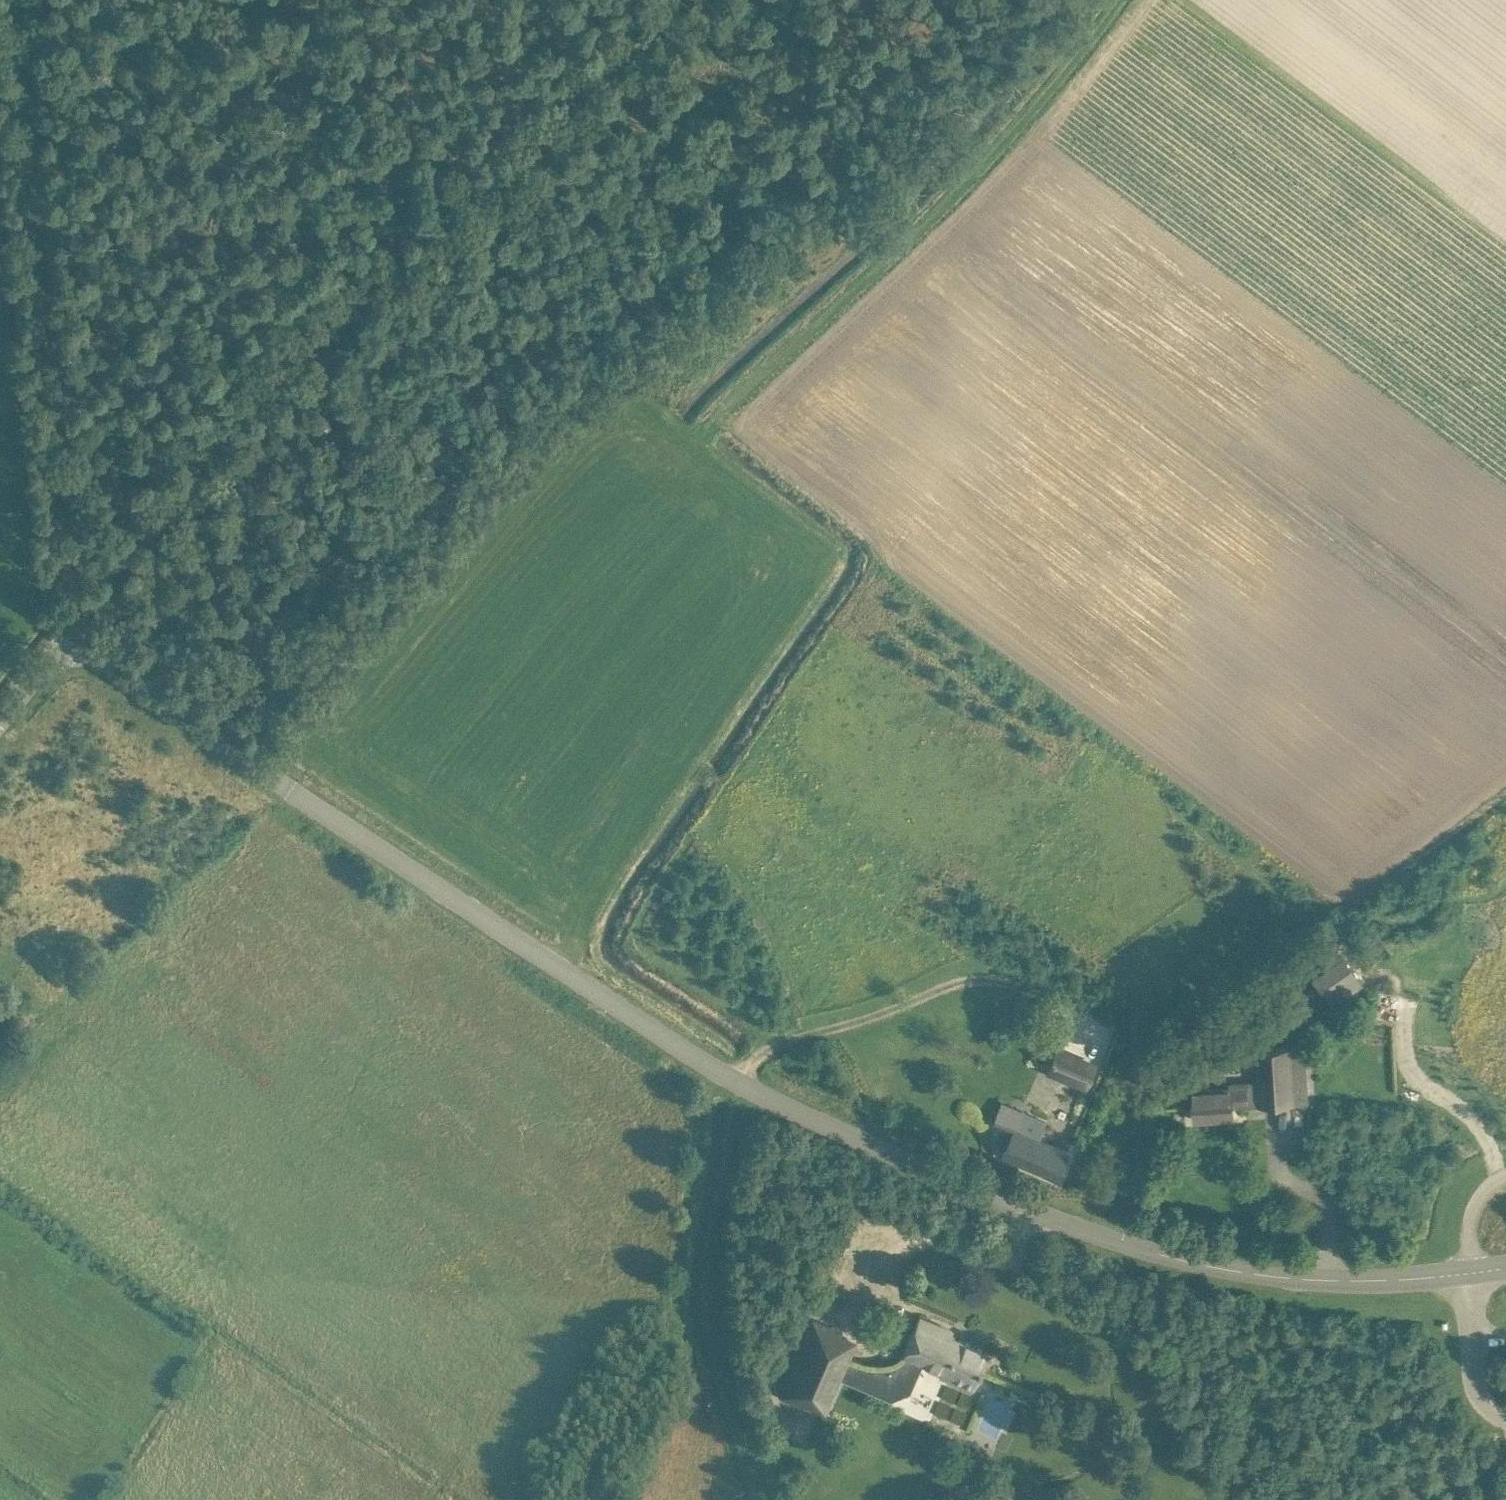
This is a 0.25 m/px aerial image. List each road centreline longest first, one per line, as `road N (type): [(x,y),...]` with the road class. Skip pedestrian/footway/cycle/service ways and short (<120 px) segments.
road 1 (unclassified): [(1470,1273),(1309,1280),(1234,1269),(921,1166),(747,1085),(480,916),(115,668),(77,653)]
road 2 (track): [(85,619),(104,576),(324,302),(539,131),(673,0)]
road 3 (unclassified): [(1505,1397),(1476,1339),(1470,1273)]

